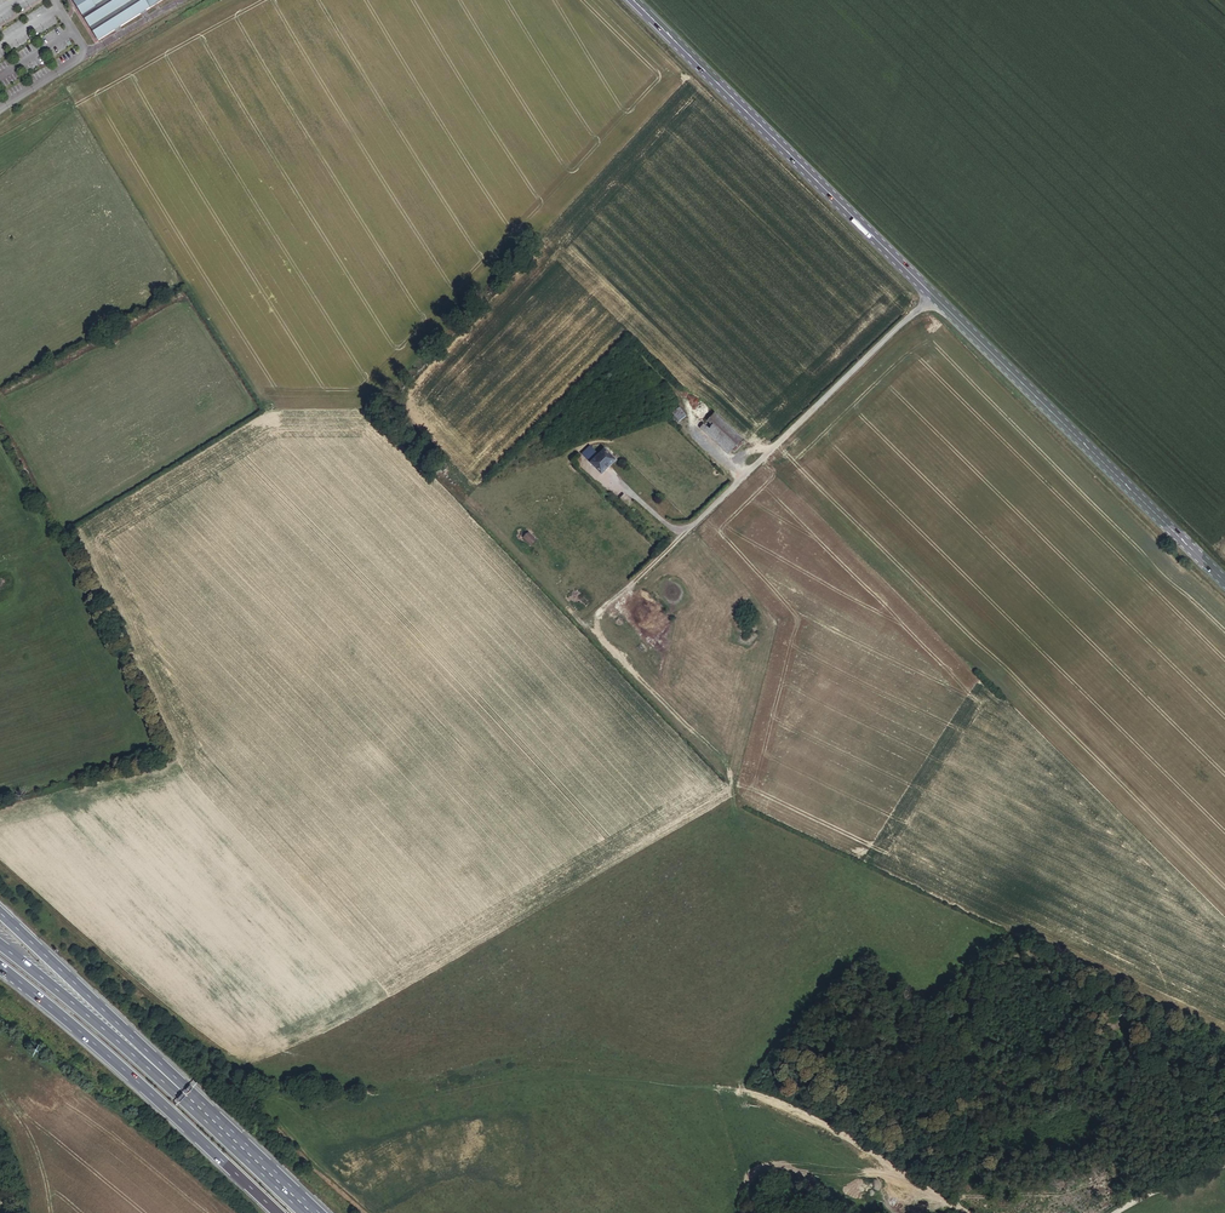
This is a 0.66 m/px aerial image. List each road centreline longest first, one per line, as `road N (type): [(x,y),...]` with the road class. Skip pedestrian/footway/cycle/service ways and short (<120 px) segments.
road 1 (secondary): [(632,0),(1224,585)]
road 2 (motorway): [(0,965),(278,1212)]
road 3 (track): [(404,996),(639,1078),(747,1092)]
road 4 (motorway): [(181,1091),(0,914)]
road 5 (motorway): [(181,1091),(0,945)]
road 6 (motorway): [(312,1212),(181,1091)]

